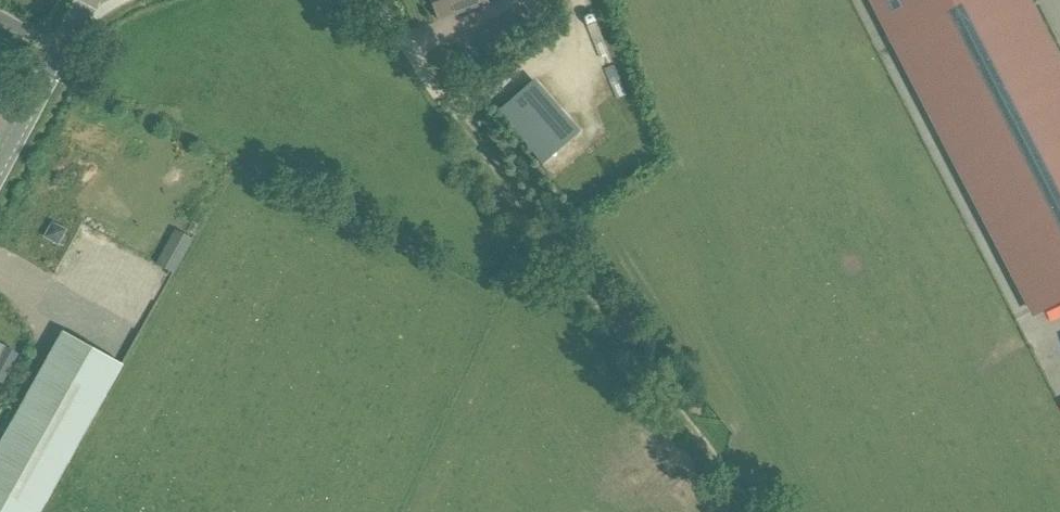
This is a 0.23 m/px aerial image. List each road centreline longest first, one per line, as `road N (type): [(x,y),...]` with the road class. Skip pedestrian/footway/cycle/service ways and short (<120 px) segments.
road 1 (track): [(369,0),(746,511)]
road 2 (tertiary): [(0,166),(90,0)]

